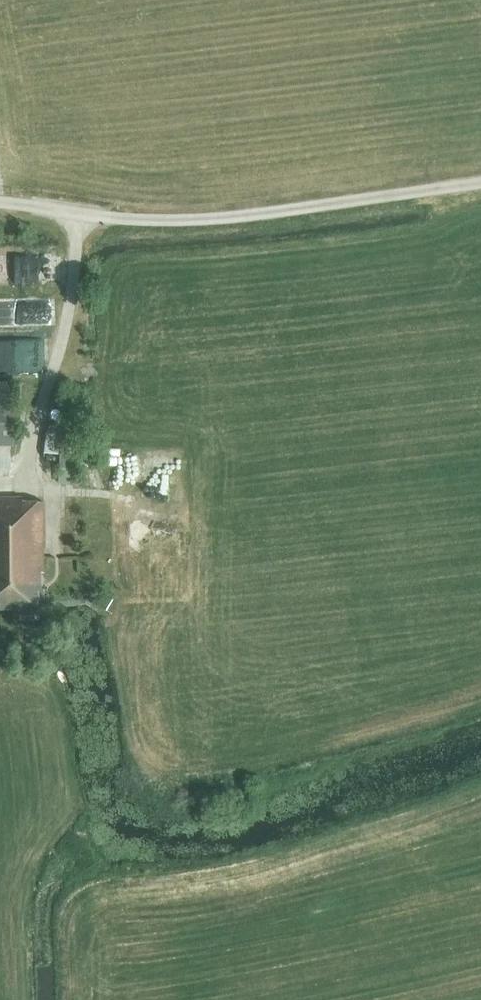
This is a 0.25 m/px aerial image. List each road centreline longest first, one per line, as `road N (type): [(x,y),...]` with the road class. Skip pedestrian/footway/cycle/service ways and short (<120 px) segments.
road 1 (unclassified): [(0,201),(195,219),(480,183)]

